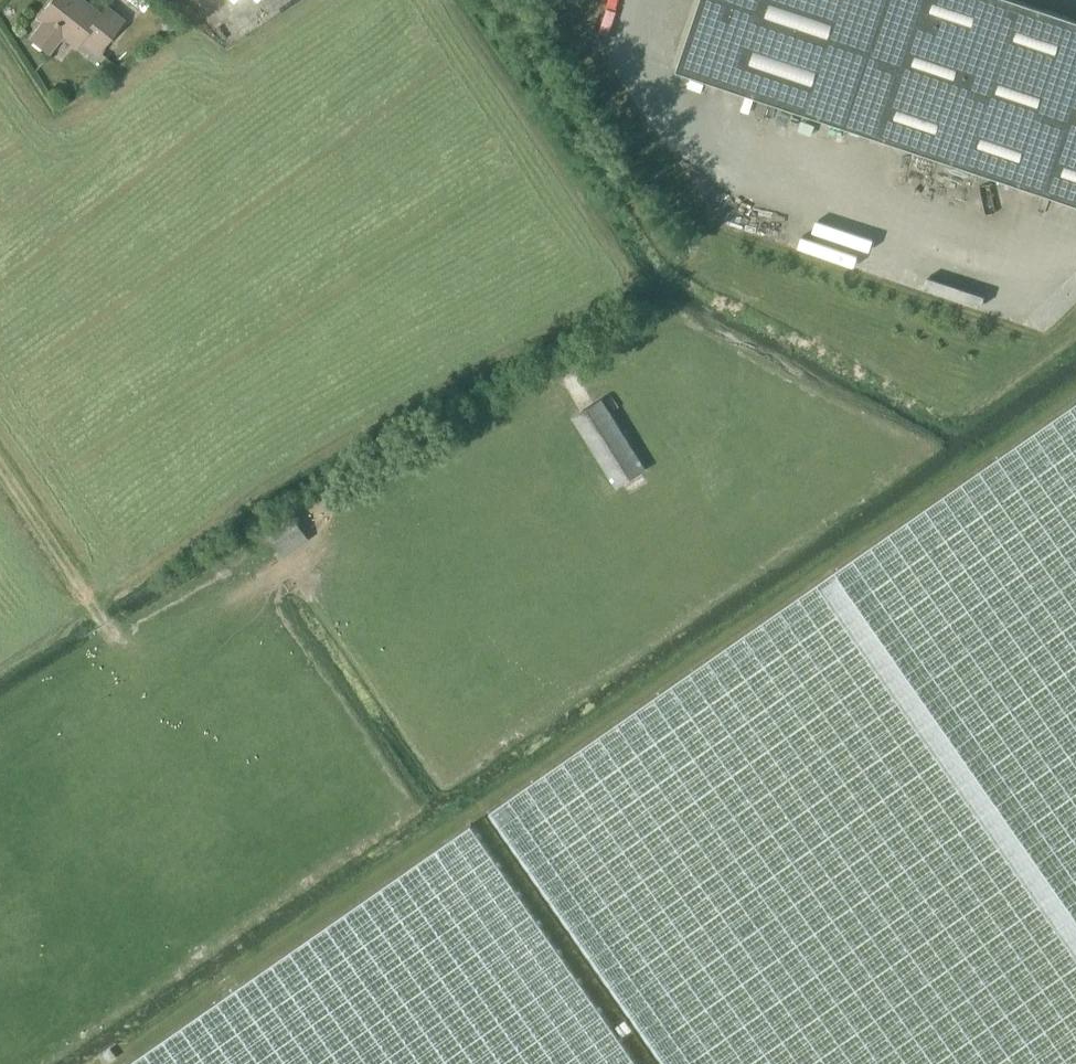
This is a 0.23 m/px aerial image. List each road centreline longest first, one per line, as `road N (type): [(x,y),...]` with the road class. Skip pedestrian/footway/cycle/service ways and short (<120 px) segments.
road 1 (track): [(0,471),(118,648),(146,650),(186,635),(548,412),(600,497)]

